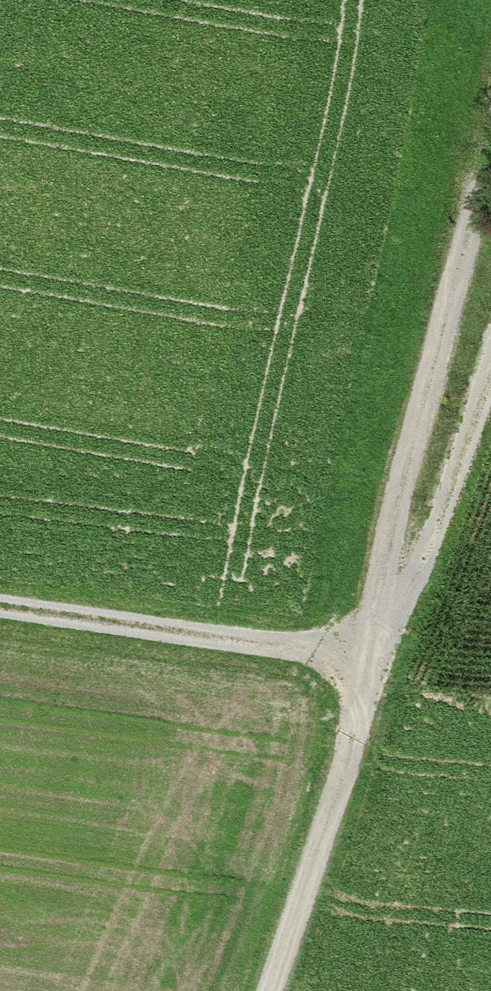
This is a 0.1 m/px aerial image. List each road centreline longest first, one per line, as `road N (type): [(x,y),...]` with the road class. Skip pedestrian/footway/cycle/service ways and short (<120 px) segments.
road 1 (track): [(272,990),(316,871),(490,166)]
road 2 (track): [(490,371),(428,547),(370,641),(284,646),(0,605)]

